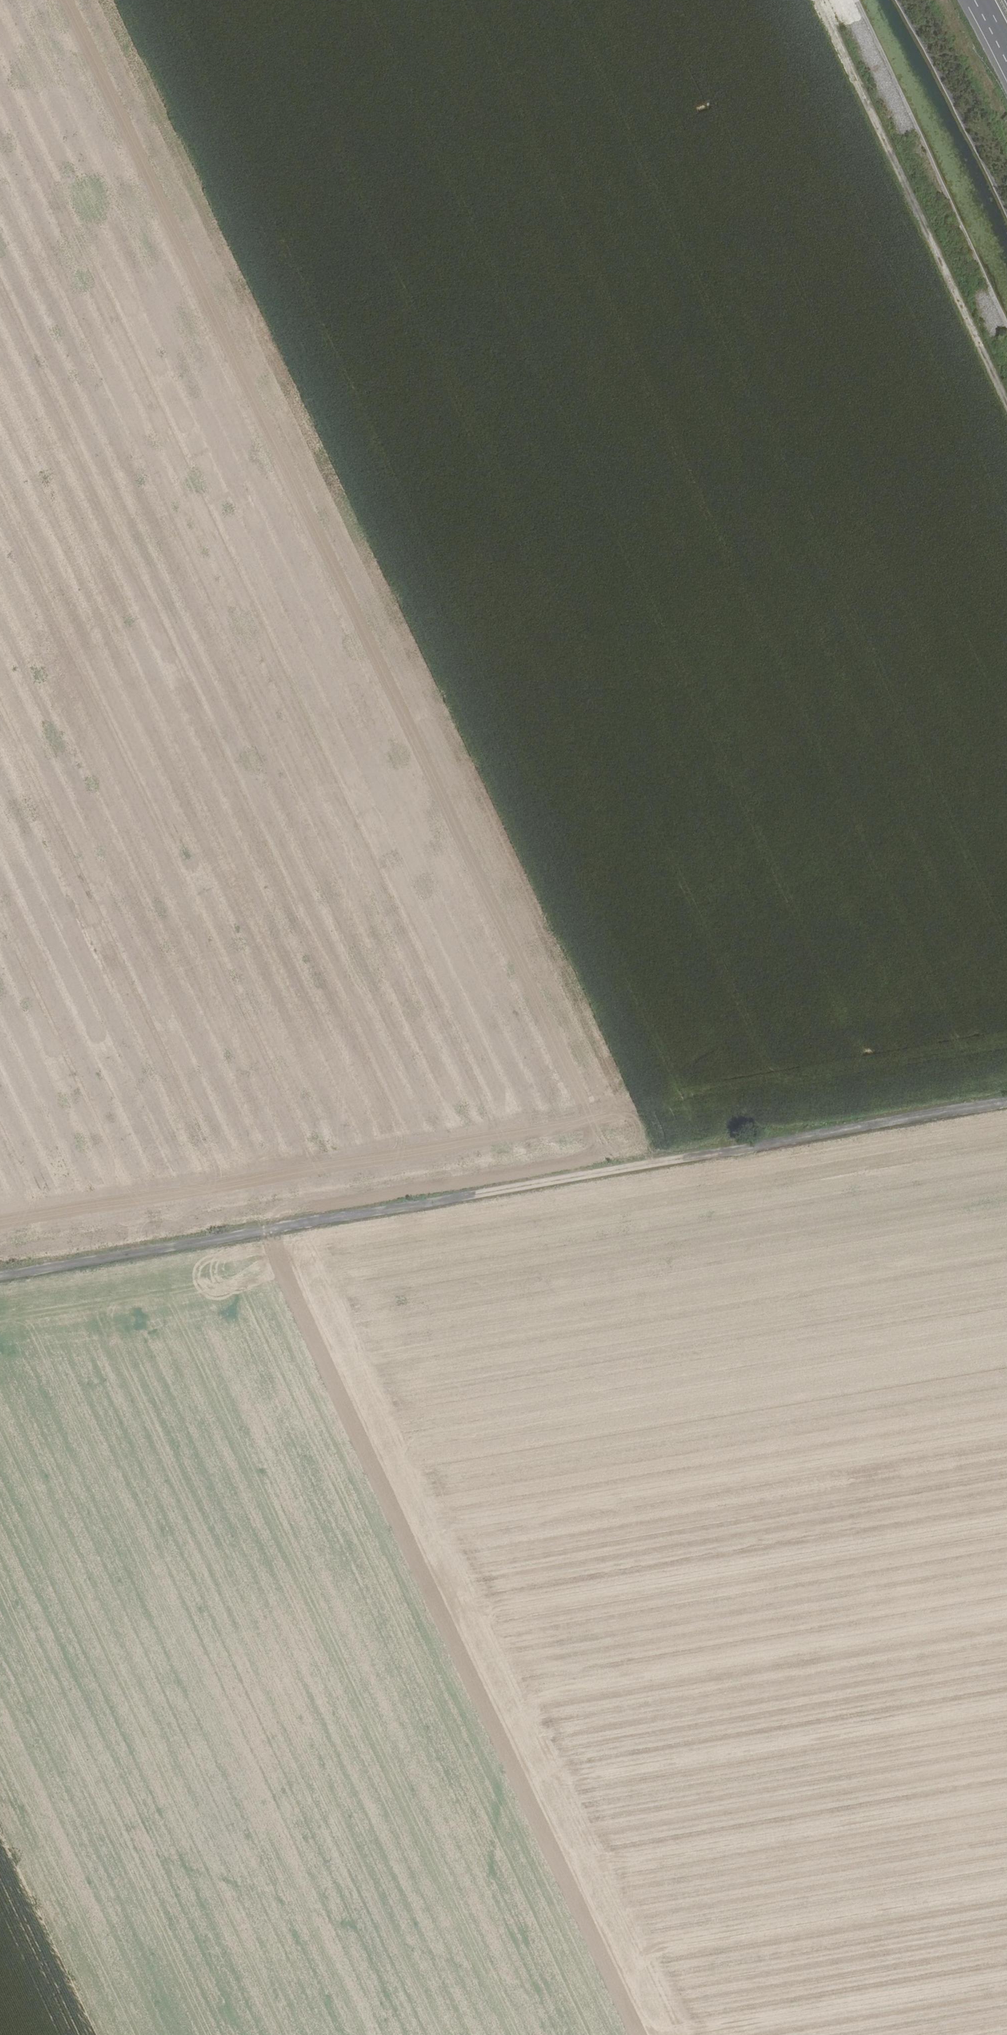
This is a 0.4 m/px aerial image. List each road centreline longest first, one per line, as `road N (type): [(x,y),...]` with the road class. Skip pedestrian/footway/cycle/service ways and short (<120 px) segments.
road 1 (track): [(1006,1101),(0,1277)]
road 2 (track): [(1006,400),(820,0)]

